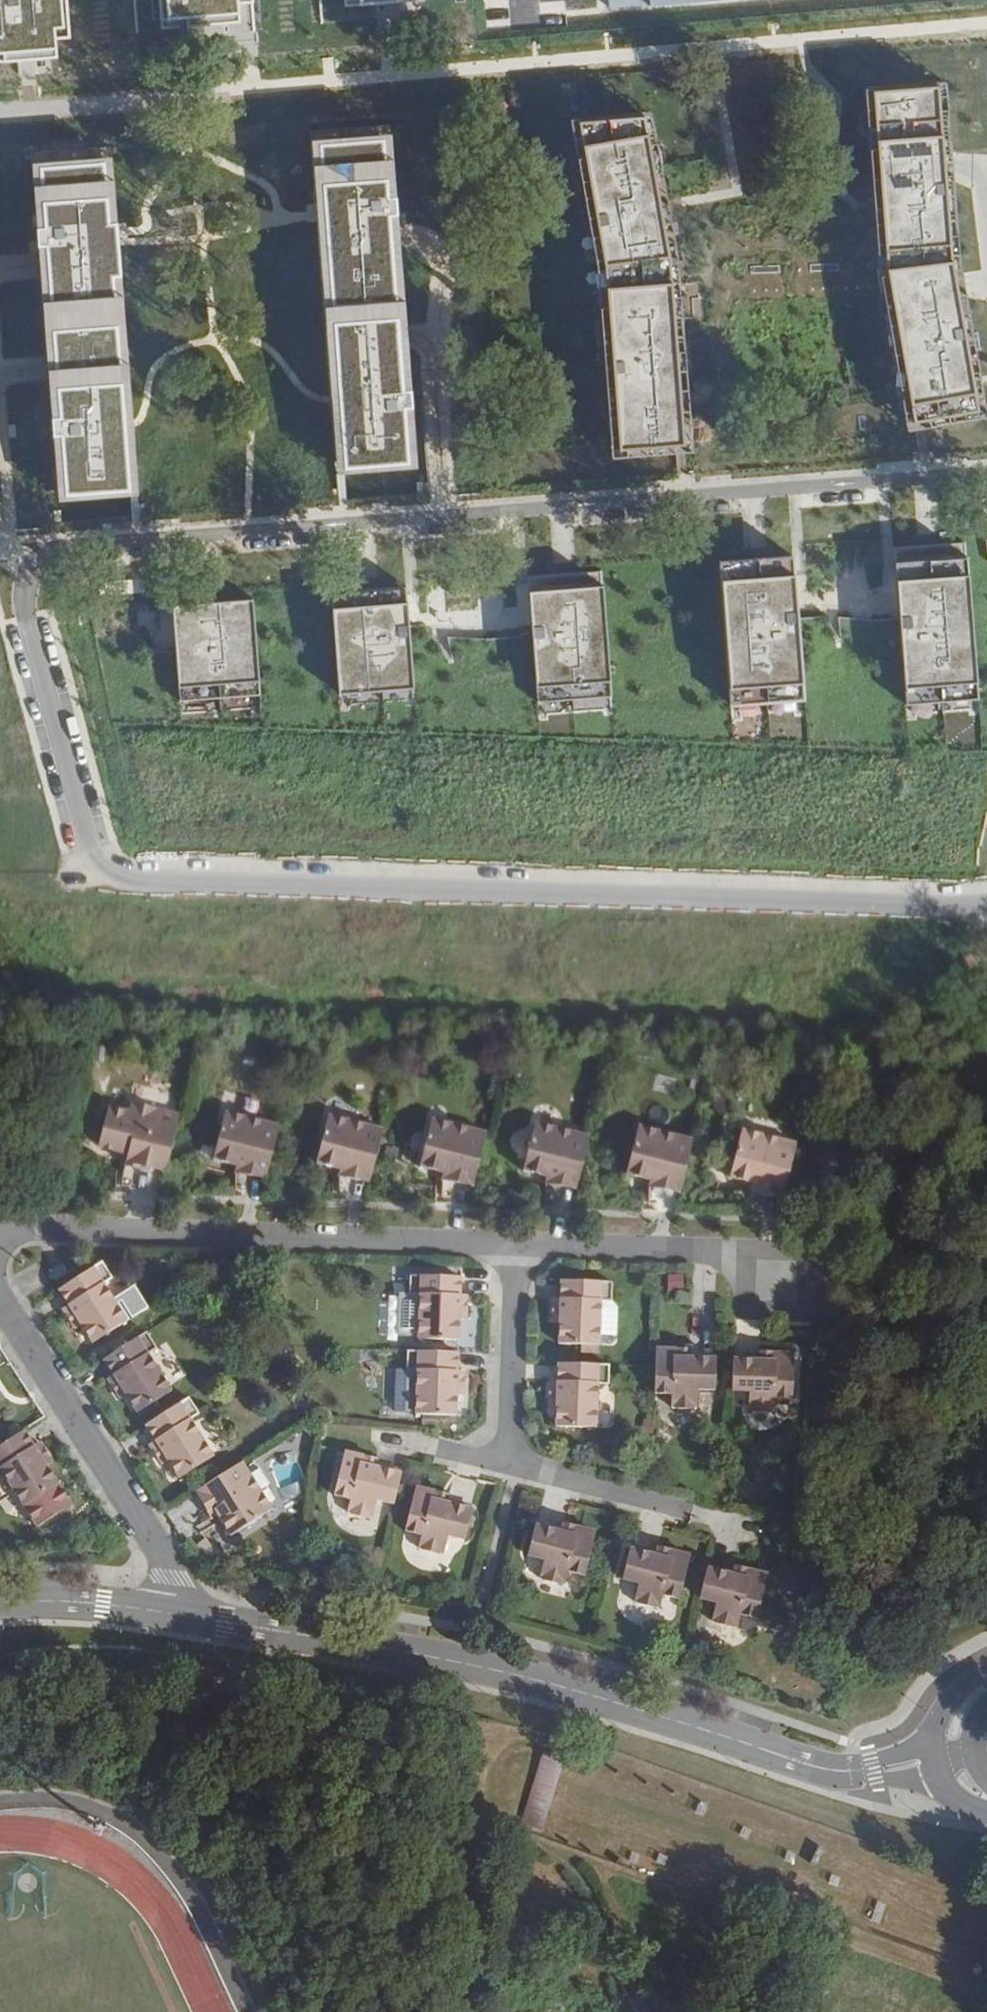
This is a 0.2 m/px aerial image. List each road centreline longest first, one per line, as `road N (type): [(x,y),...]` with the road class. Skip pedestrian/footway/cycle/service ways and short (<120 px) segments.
road 1 (residential): [(986,474),(66,540),(35,557),(24,591),(82,812),(121,876),(986,904)]
road 2 (tertiary): [(185,1615),(536,1679),(839,1771),(955,1757)]
road 3 (residential): [(0,1226),(519,1248)]
road 4 (residential): [(0,1301),(174,1578),(185,1615)]
road 5 (residential): [(519,1248),(807,1256)]
road 6 (residential): [(507,1466),(519,1248)]
road 7 (tertiary): [(0,1603),(70,1601),(185,1615)]
road 8 (residential): [(680,1507),(507,1466)]

